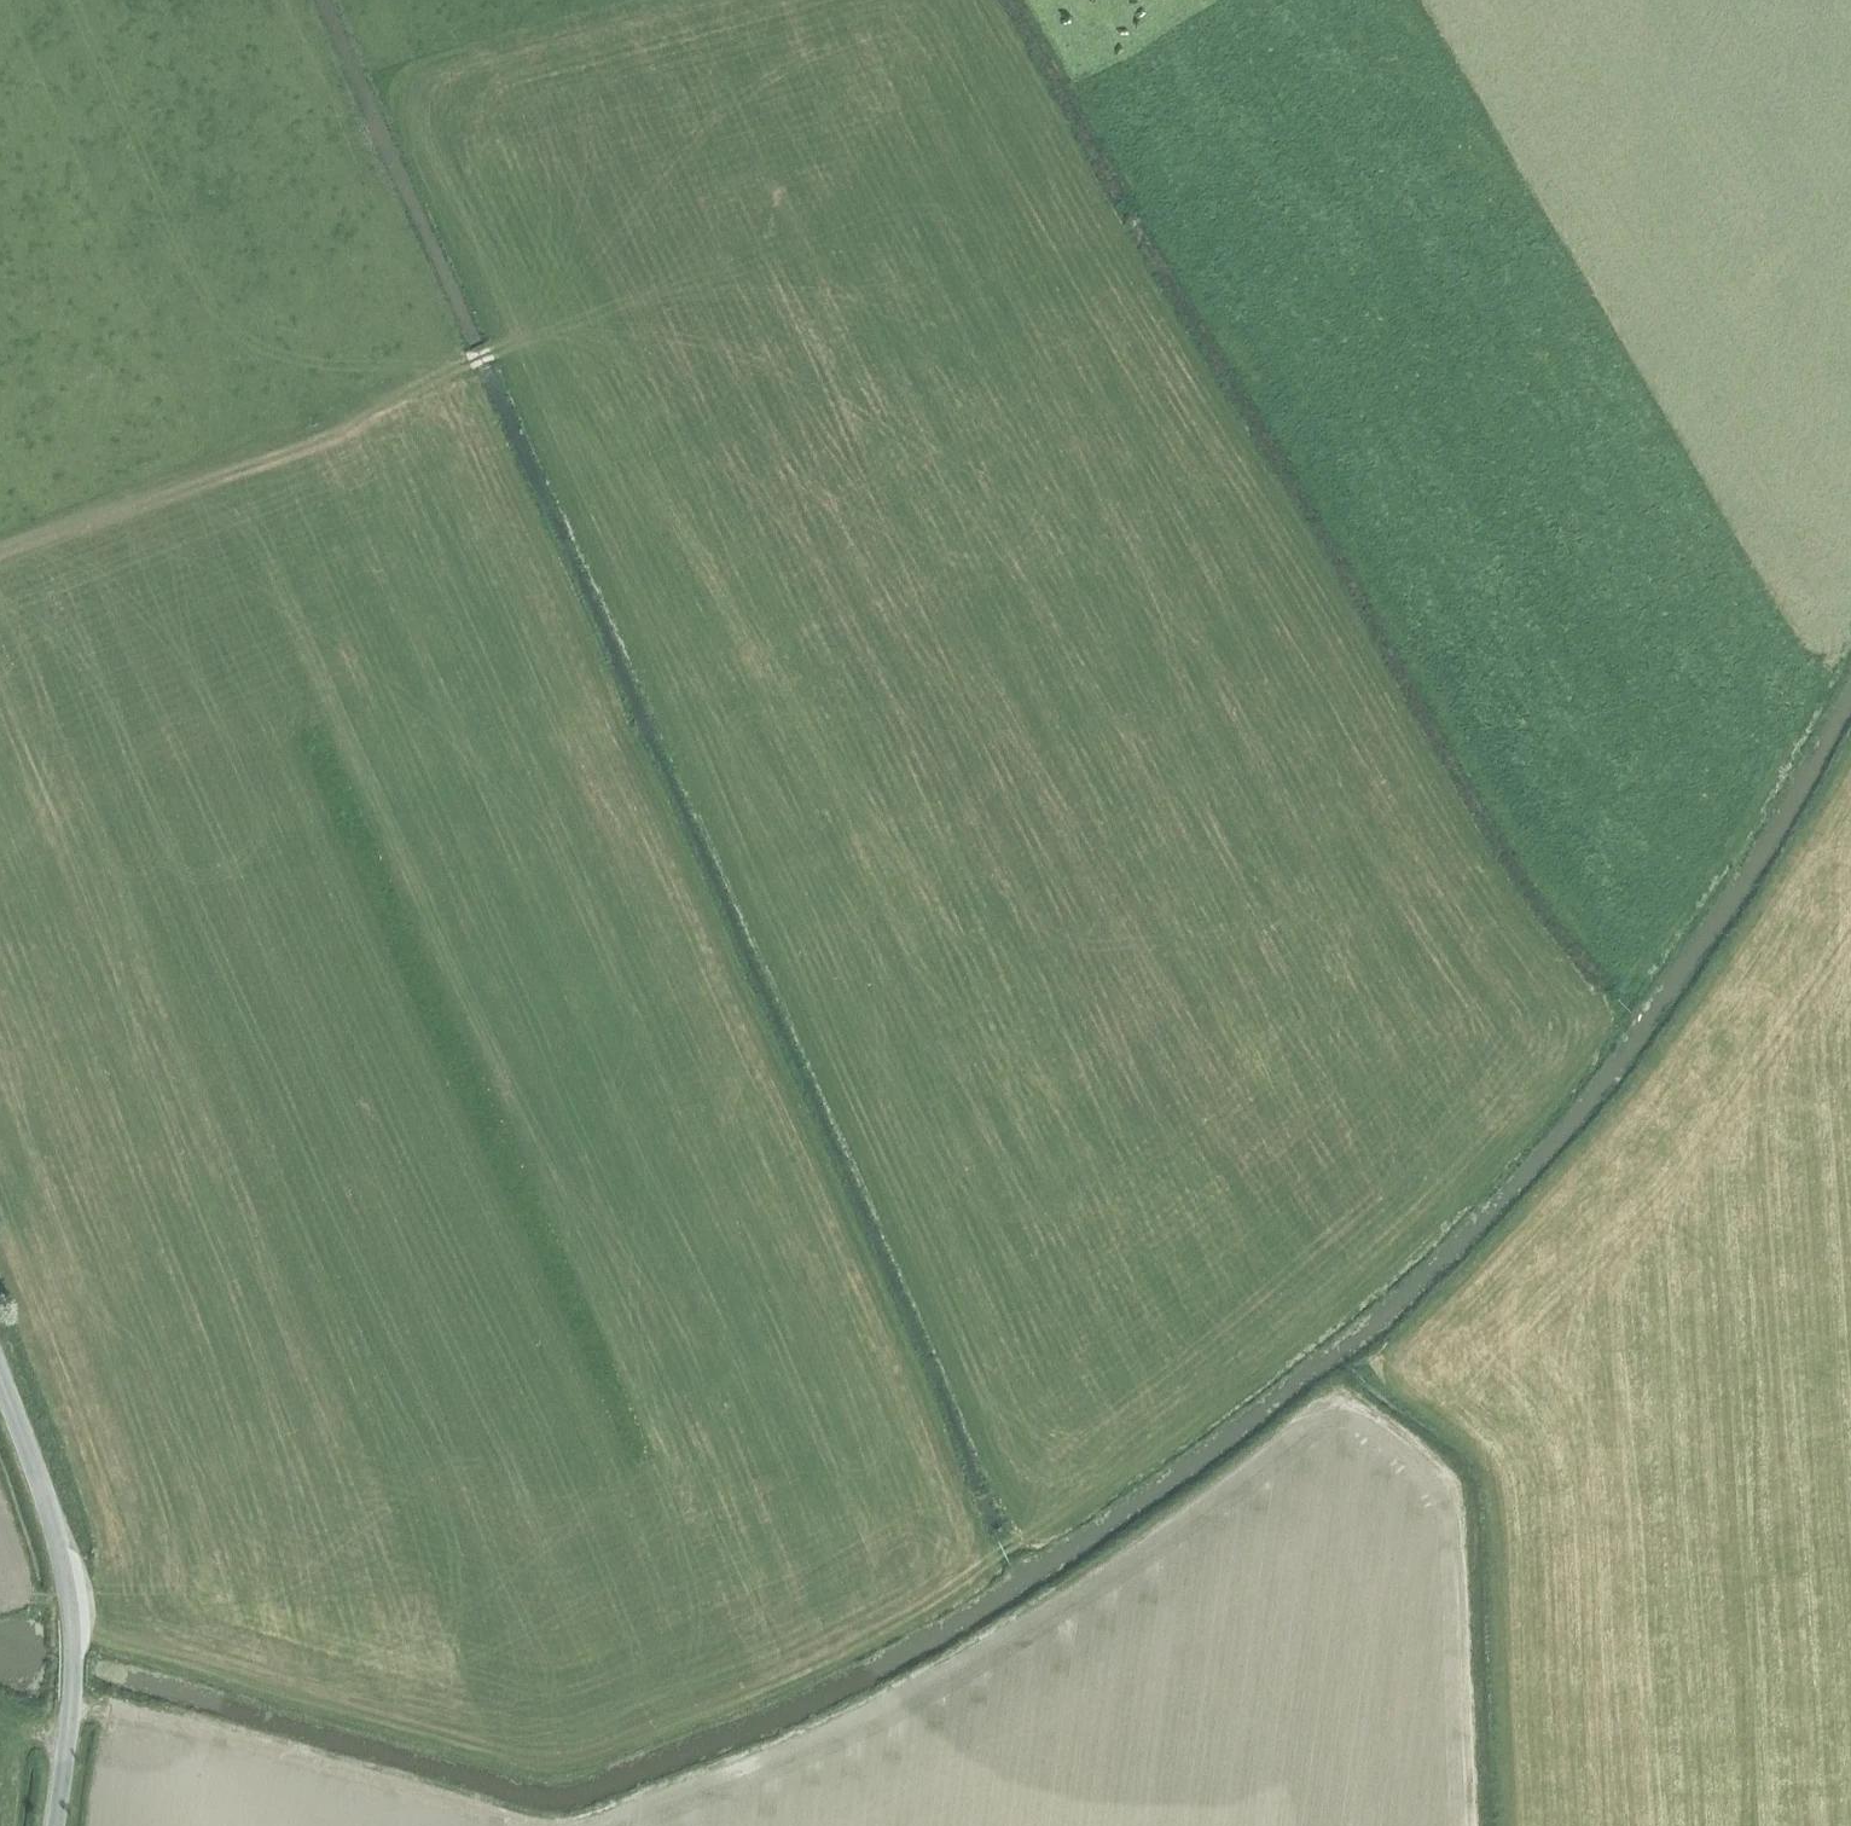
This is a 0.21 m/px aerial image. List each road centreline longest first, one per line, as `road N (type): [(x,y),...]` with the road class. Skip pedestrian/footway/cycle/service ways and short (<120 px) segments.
road 1 (unclassified): [(47,1825),(62,1711),(60,1561),(0,1388)]

